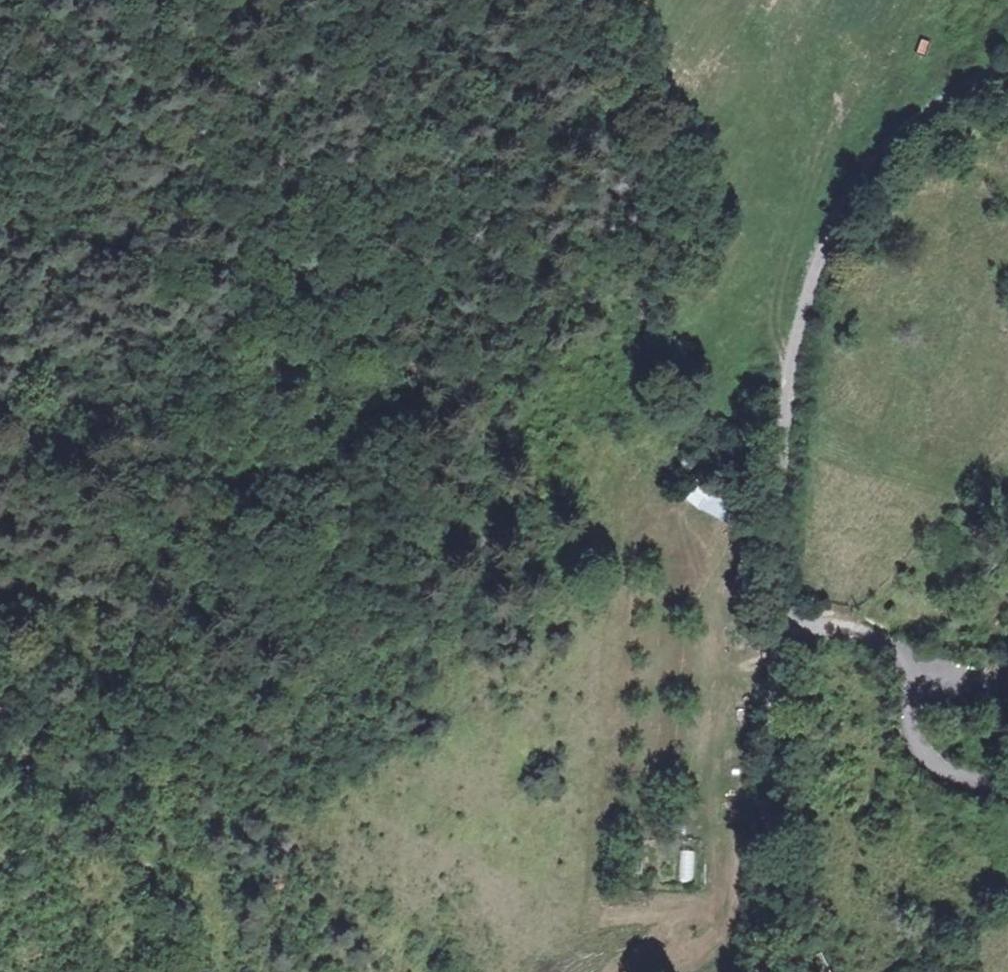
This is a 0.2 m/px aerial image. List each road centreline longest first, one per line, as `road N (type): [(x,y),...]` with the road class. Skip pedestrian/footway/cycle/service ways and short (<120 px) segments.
road 1 (unclassified): [(1002,62),(909,124),(870,161),(829,220),(801,299),(779,448),(775,626)]
road 2 (track): [(775,626),(761,971)]
road 3 (tertiary): [(941,672),(917,680),(909,696),(917,750),(956,776),(1007,791)]
road 4 (track): [(775,626),(841,625),(941,672)]

